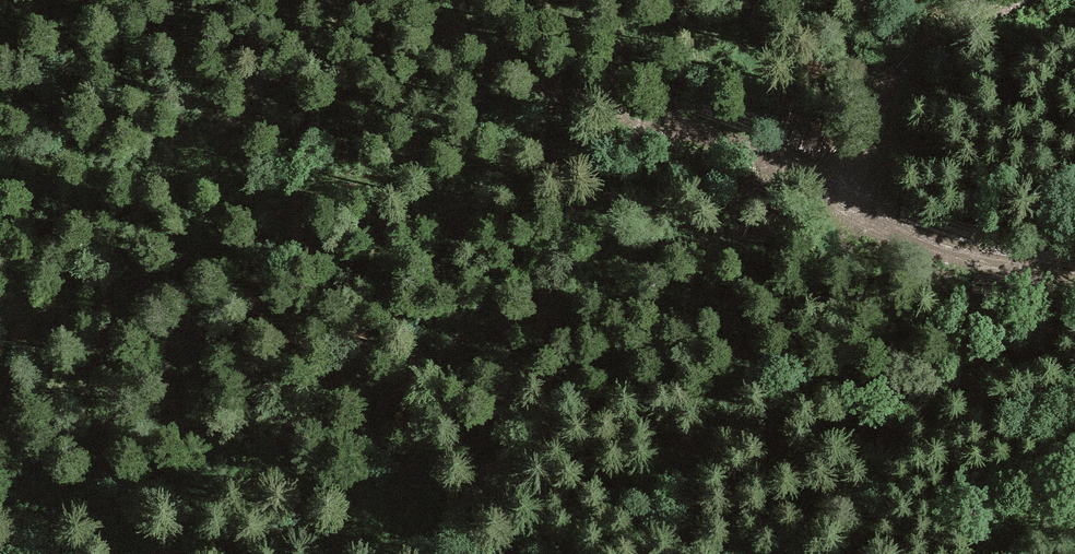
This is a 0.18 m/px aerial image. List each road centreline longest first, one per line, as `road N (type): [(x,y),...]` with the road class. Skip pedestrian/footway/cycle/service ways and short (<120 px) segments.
road 1 (track): [(841,189),(747,150),(472,181),(0,192)]
road 2 (track): [(1015,0),(930,46),(901,72),(879,101),(841,189),(872,265),(1074,369)]
road 3 (track): [(747,150),(566,96),(390,0)]
road 4 (track): [(841,189),(928,236),(1074,266)]
road 5 (track): [(1074,178),(858,155)]

